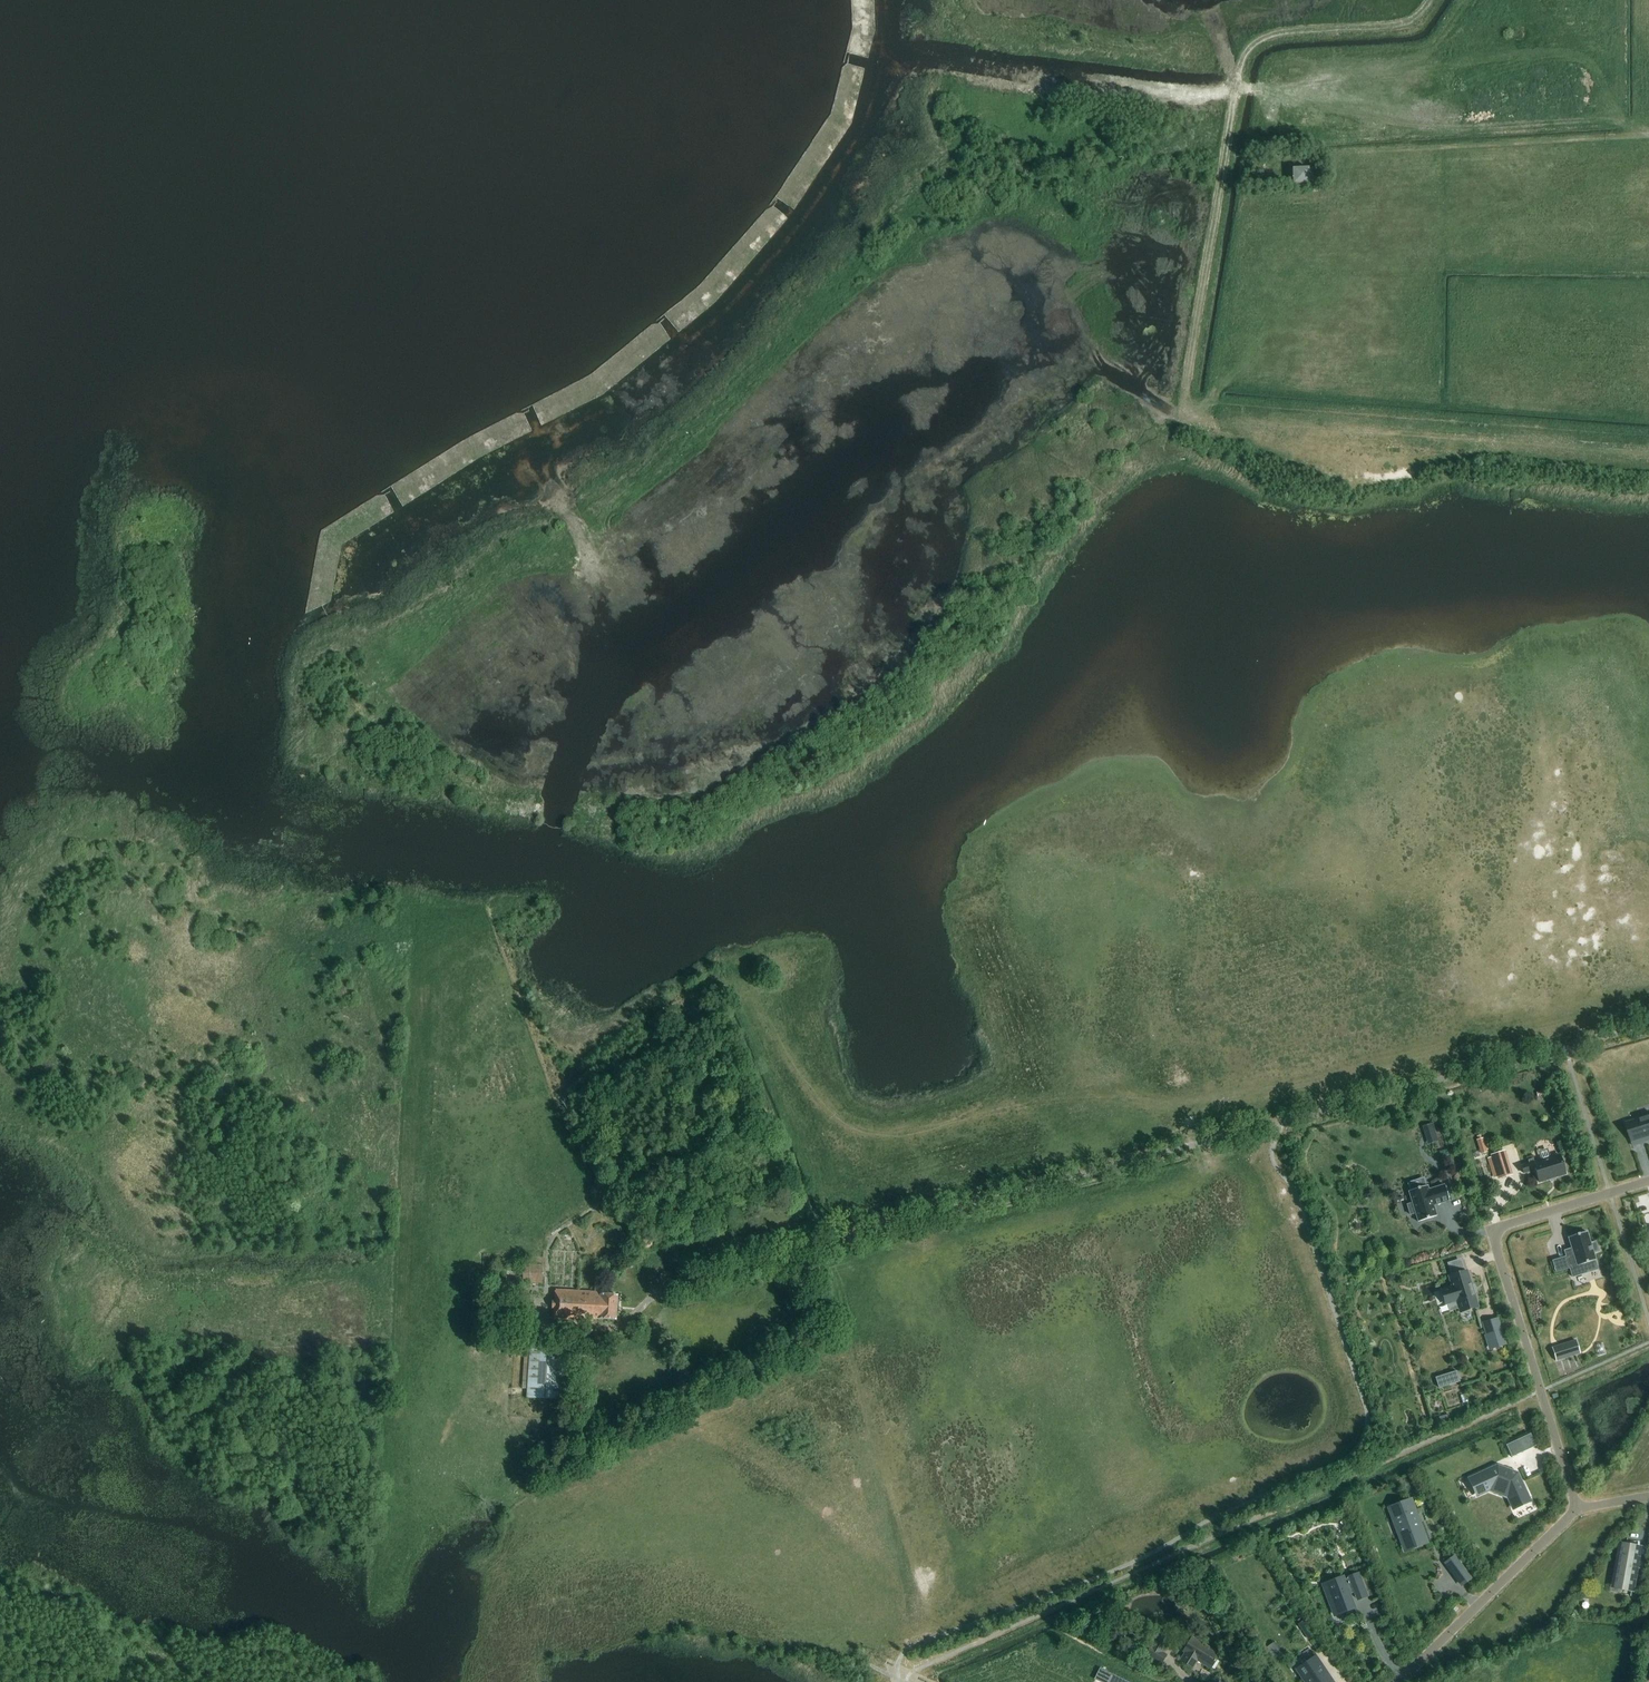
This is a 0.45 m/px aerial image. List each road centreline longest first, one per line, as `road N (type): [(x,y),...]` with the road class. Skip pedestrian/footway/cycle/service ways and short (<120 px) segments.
road 1 (residential): [(877,1230),(1648,1021)]
road 2 (residential): [(1579,1508),(1491,1231),(1648,1181)]
road 3 (track): [(1648,135),(1325,154)]
road 4 (residential): [(1398,1681),(1579,1508)]

